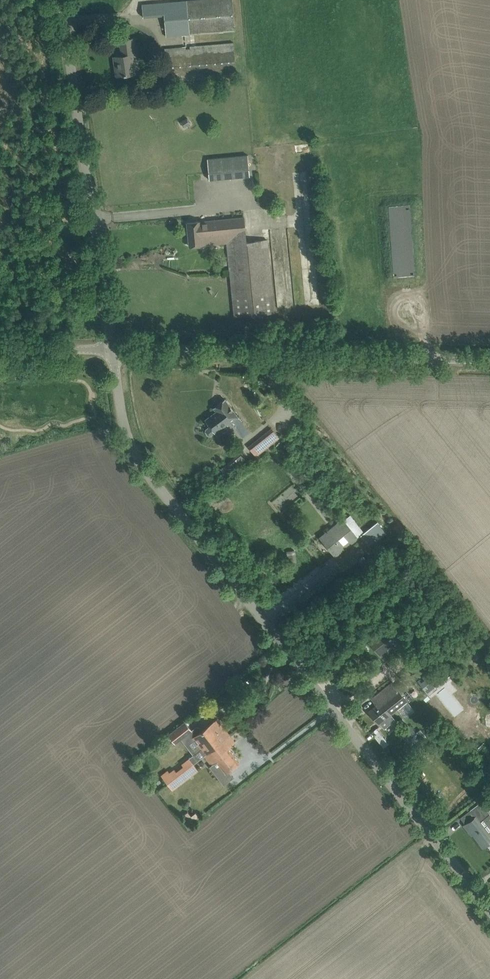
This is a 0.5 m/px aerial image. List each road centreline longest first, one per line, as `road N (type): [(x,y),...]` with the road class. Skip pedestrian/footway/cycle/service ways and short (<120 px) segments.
road 1 (tertiary): [(489,909),(143,468),(120,410),(113,350)]
road 2 (unclassified): [(489,361),(113,350)]
road 3 (tertiary): [(113,350),(62,0)]

